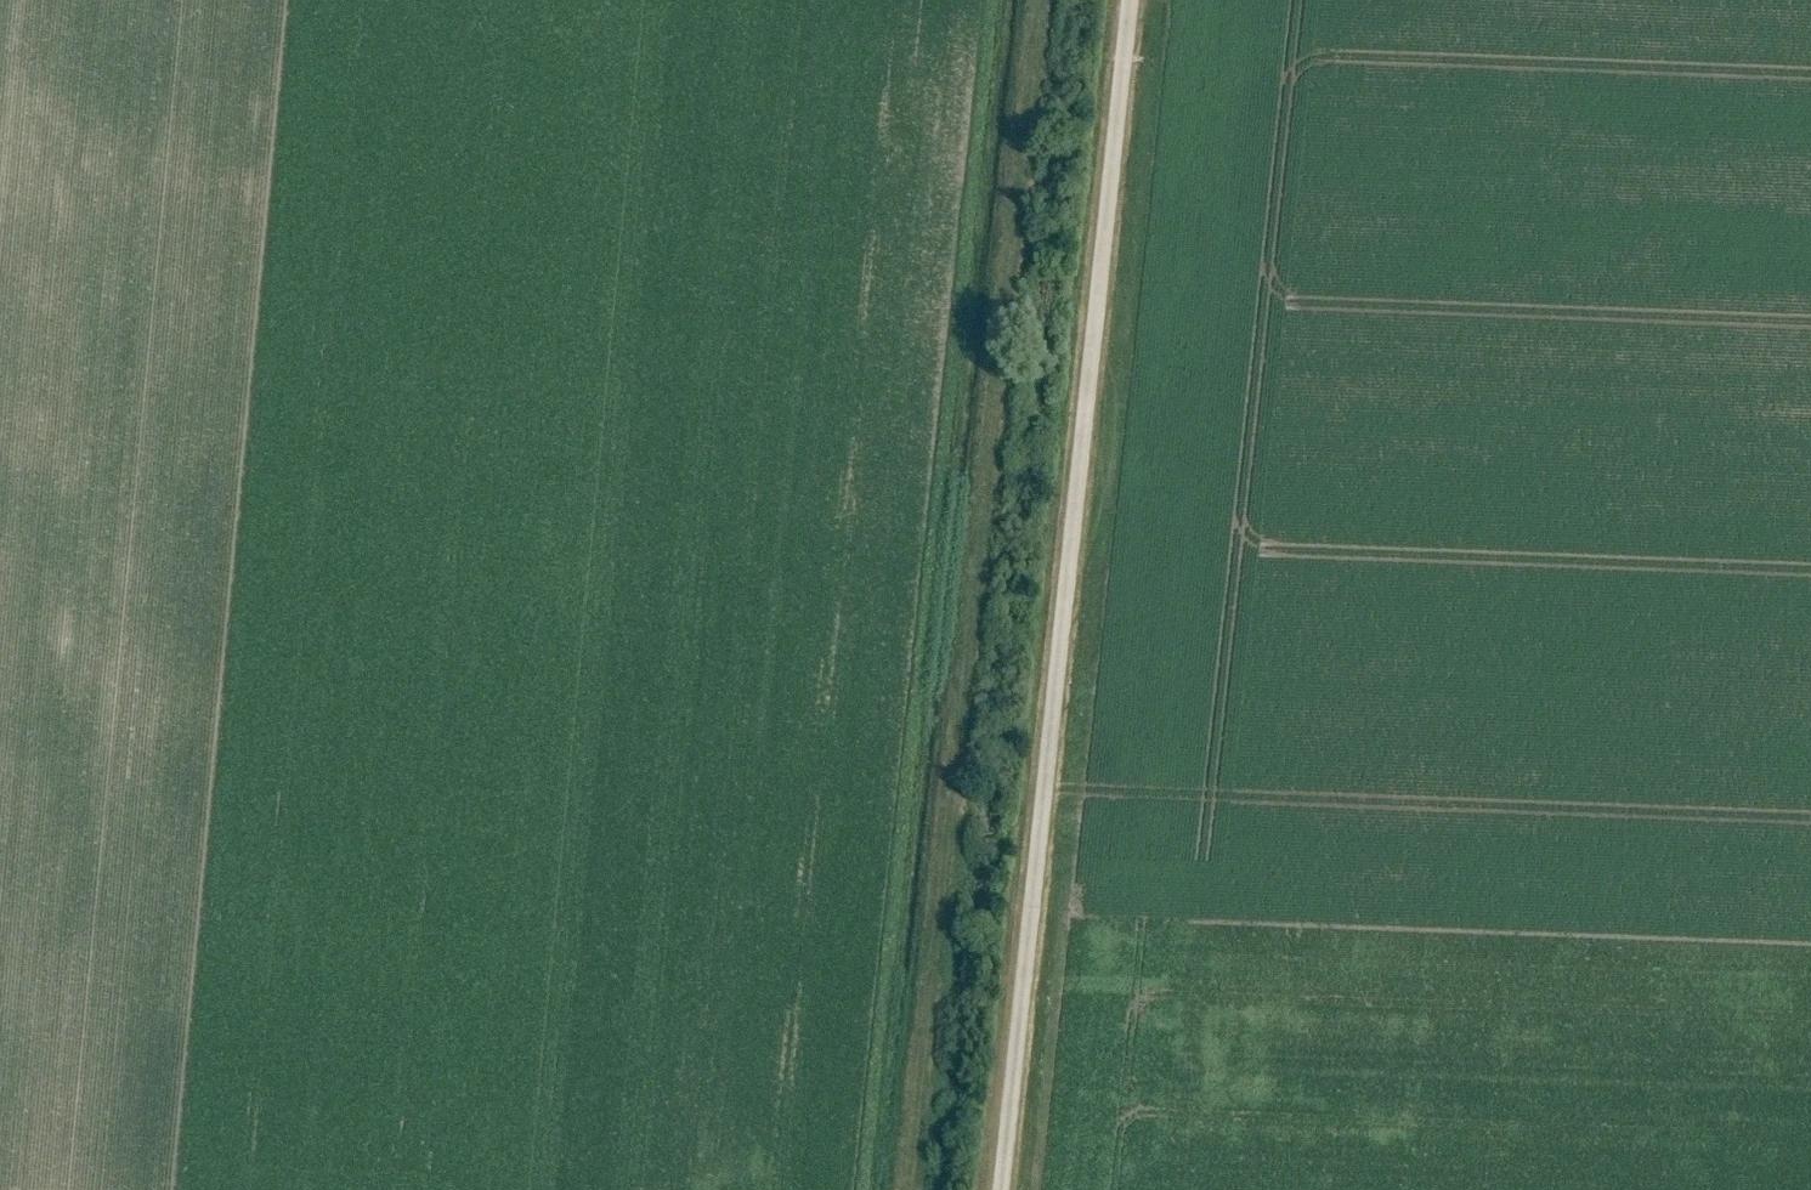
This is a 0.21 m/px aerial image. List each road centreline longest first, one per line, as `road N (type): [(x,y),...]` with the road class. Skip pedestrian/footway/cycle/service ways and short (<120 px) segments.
road 1 (unclassified): [(1001,1189),(1129,0)]

